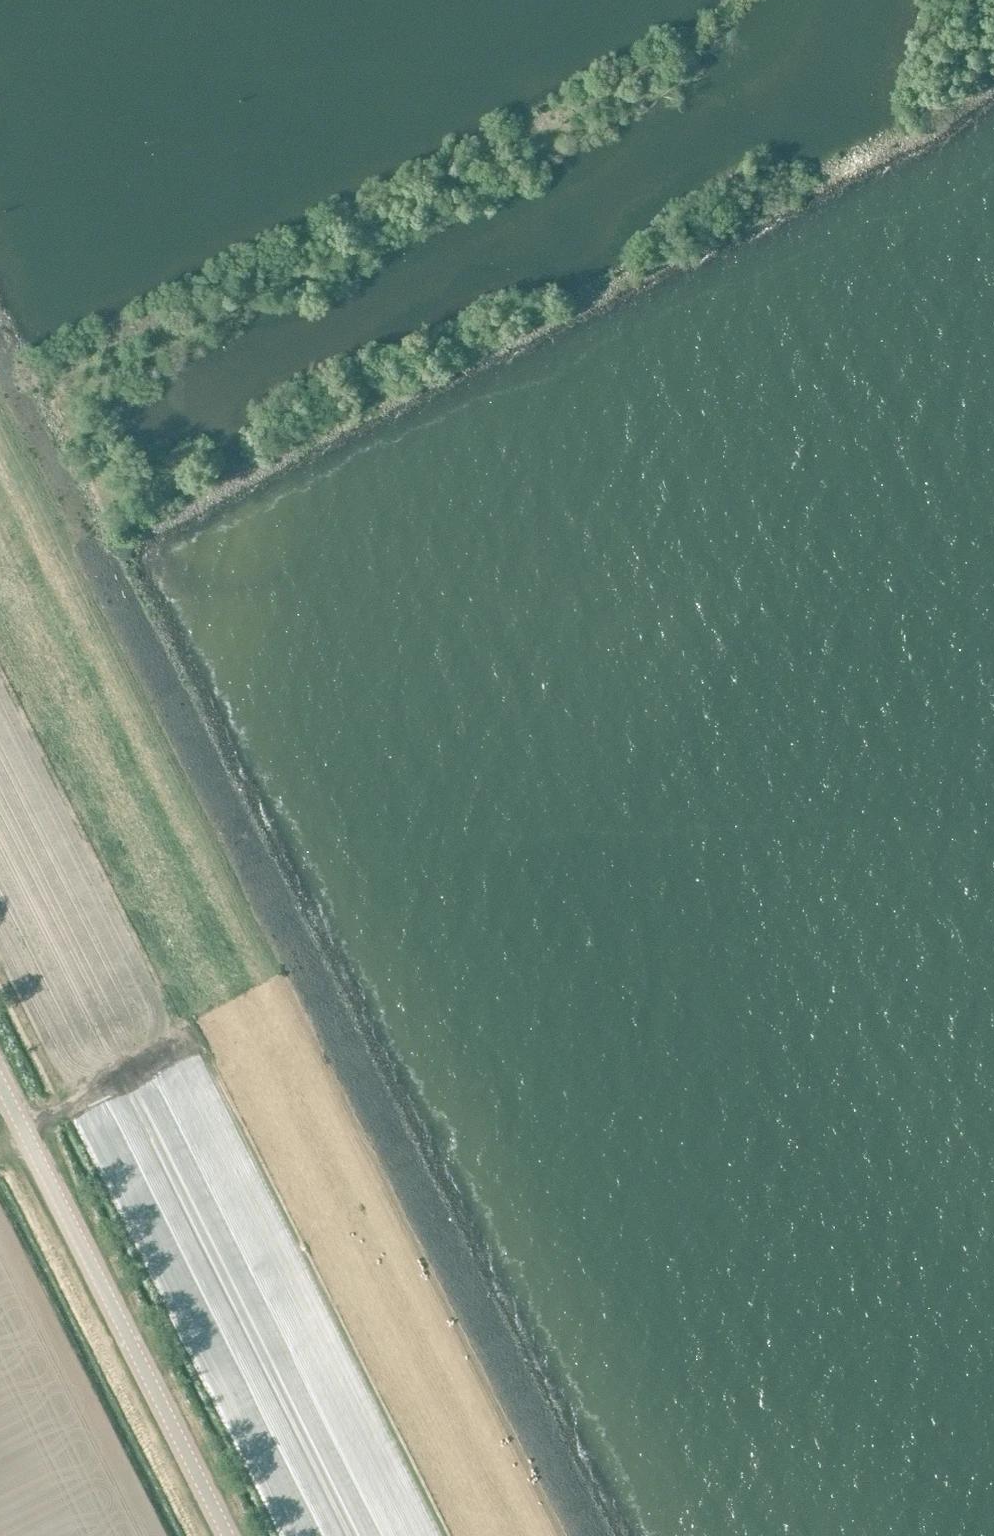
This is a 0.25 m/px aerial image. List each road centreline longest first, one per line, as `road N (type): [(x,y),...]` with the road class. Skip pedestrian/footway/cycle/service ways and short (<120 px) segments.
road 1 (tertiary): [(229,1535),(0,1081)]

